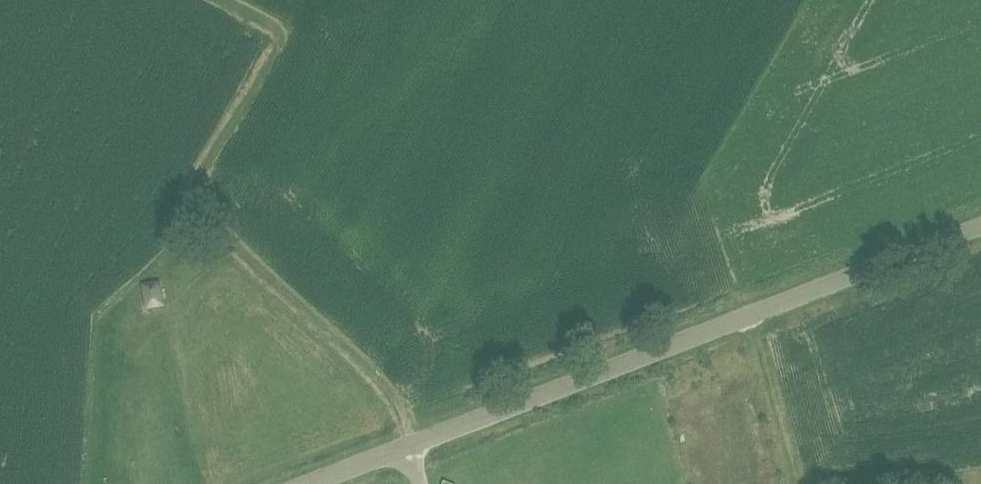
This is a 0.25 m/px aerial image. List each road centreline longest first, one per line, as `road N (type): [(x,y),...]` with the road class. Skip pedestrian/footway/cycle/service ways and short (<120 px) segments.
road 1 (tertiary): [(413,443),(980,226)]
road 2 (track): [(413,443),(391,396),(199,195),(202,169),(274,42),(268,26),(221,0)]

